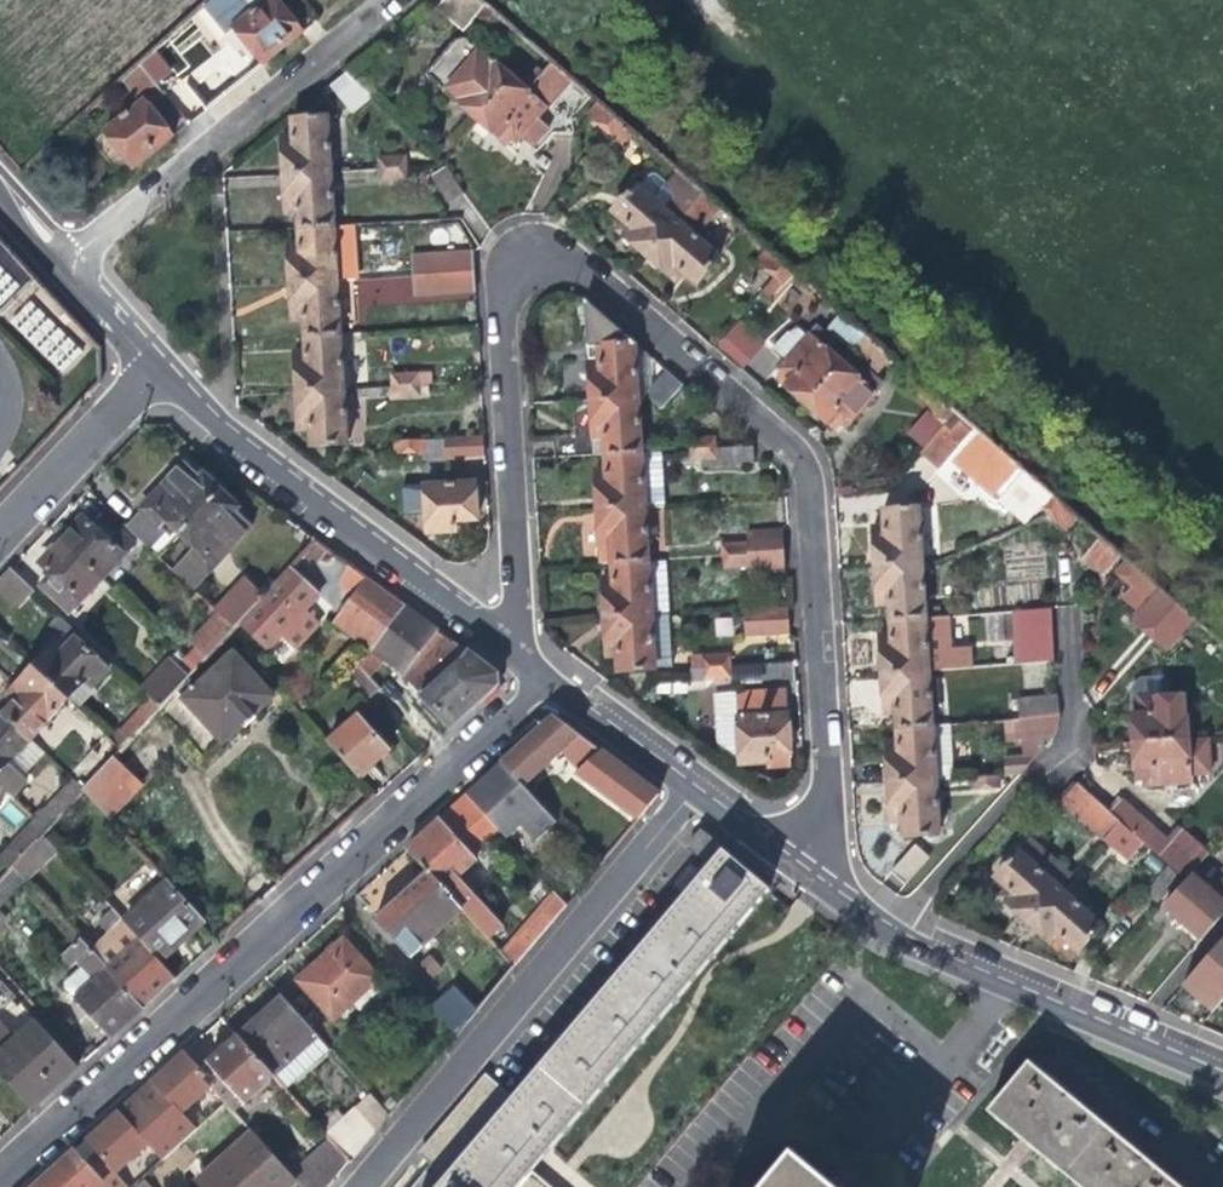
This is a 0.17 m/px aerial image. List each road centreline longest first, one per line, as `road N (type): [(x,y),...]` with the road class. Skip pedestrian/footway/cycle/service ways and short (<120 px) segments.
road 1 (residential): [(823,876),(796,457),(561,257),(522,257),(498,281),(512,641)]
road 2 (residential): [(0,1180),(555,674)]
road 3 (residential): [(351,1186),(695,779)]
road 4 (residential): [(142,364),(512,641)]
road 5 (residential): [(49,256),(375,0)]
road 6 (residential): [(1059,616),(1066,735),(899,926)]
road 7 (residential): [(899,926),(1222,1067)]
road 8 (residential): [(0,516),(142,364)]
road 9 (residential): [(555,674),(695,779)]
road 10 (residential): [(695,779),(823,876)]
road 11 (residential): [(49,256),(142,364)]

